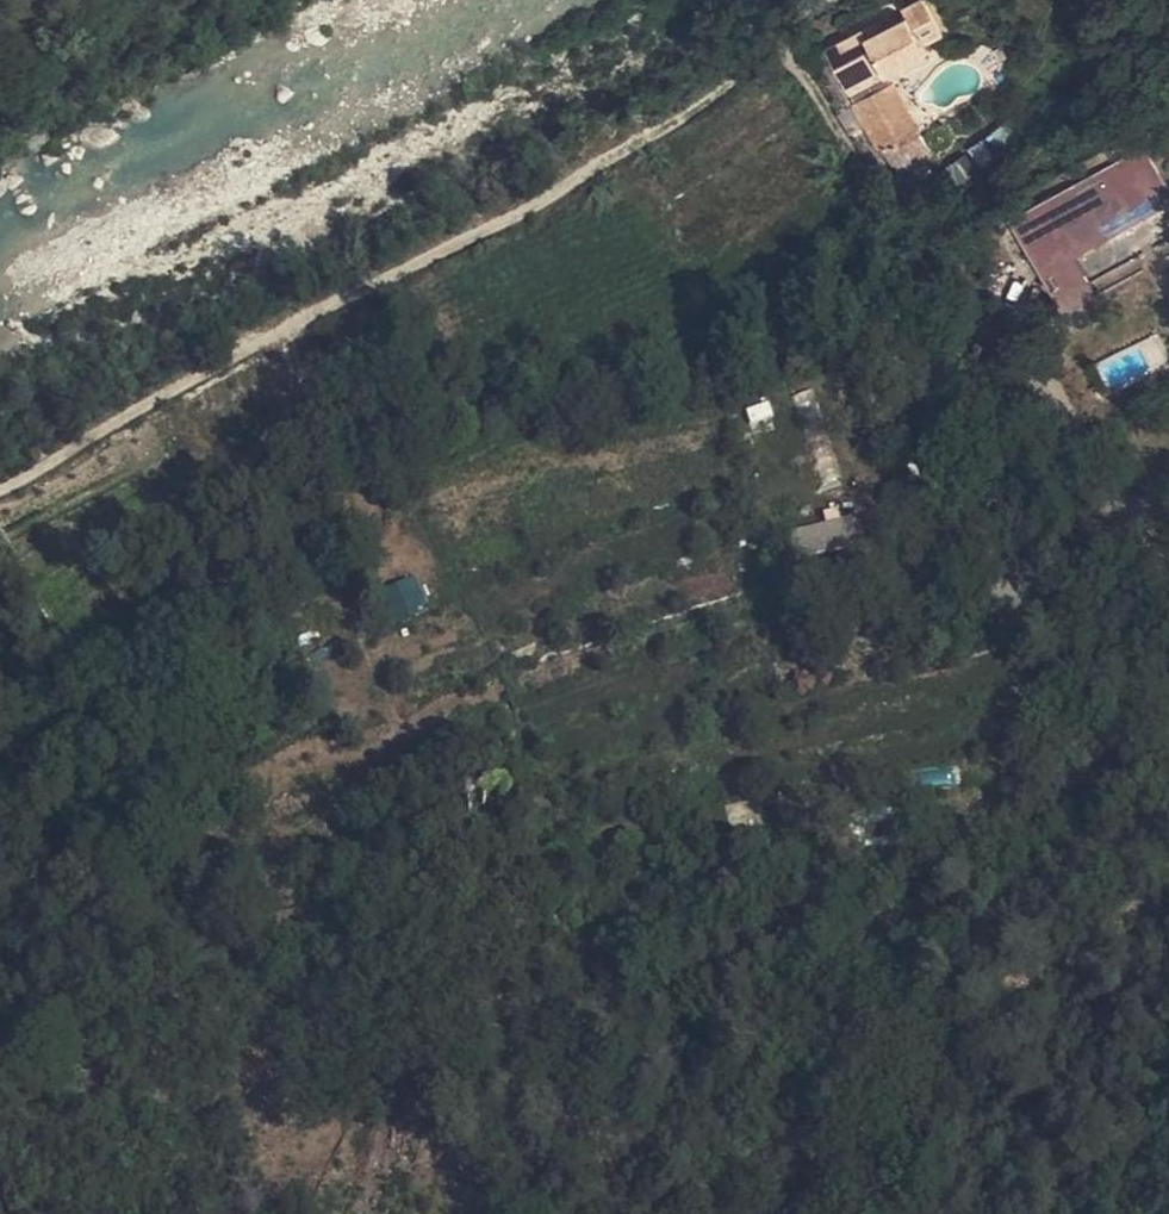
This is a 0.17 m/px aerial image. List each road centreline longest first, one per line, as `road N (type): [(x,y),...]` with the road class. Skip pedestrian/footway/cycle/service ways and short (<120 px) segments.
road 1 (track): [(0,489),(62,461),(261,334),(568,186),(690,113),(730,84),(771,22)]

